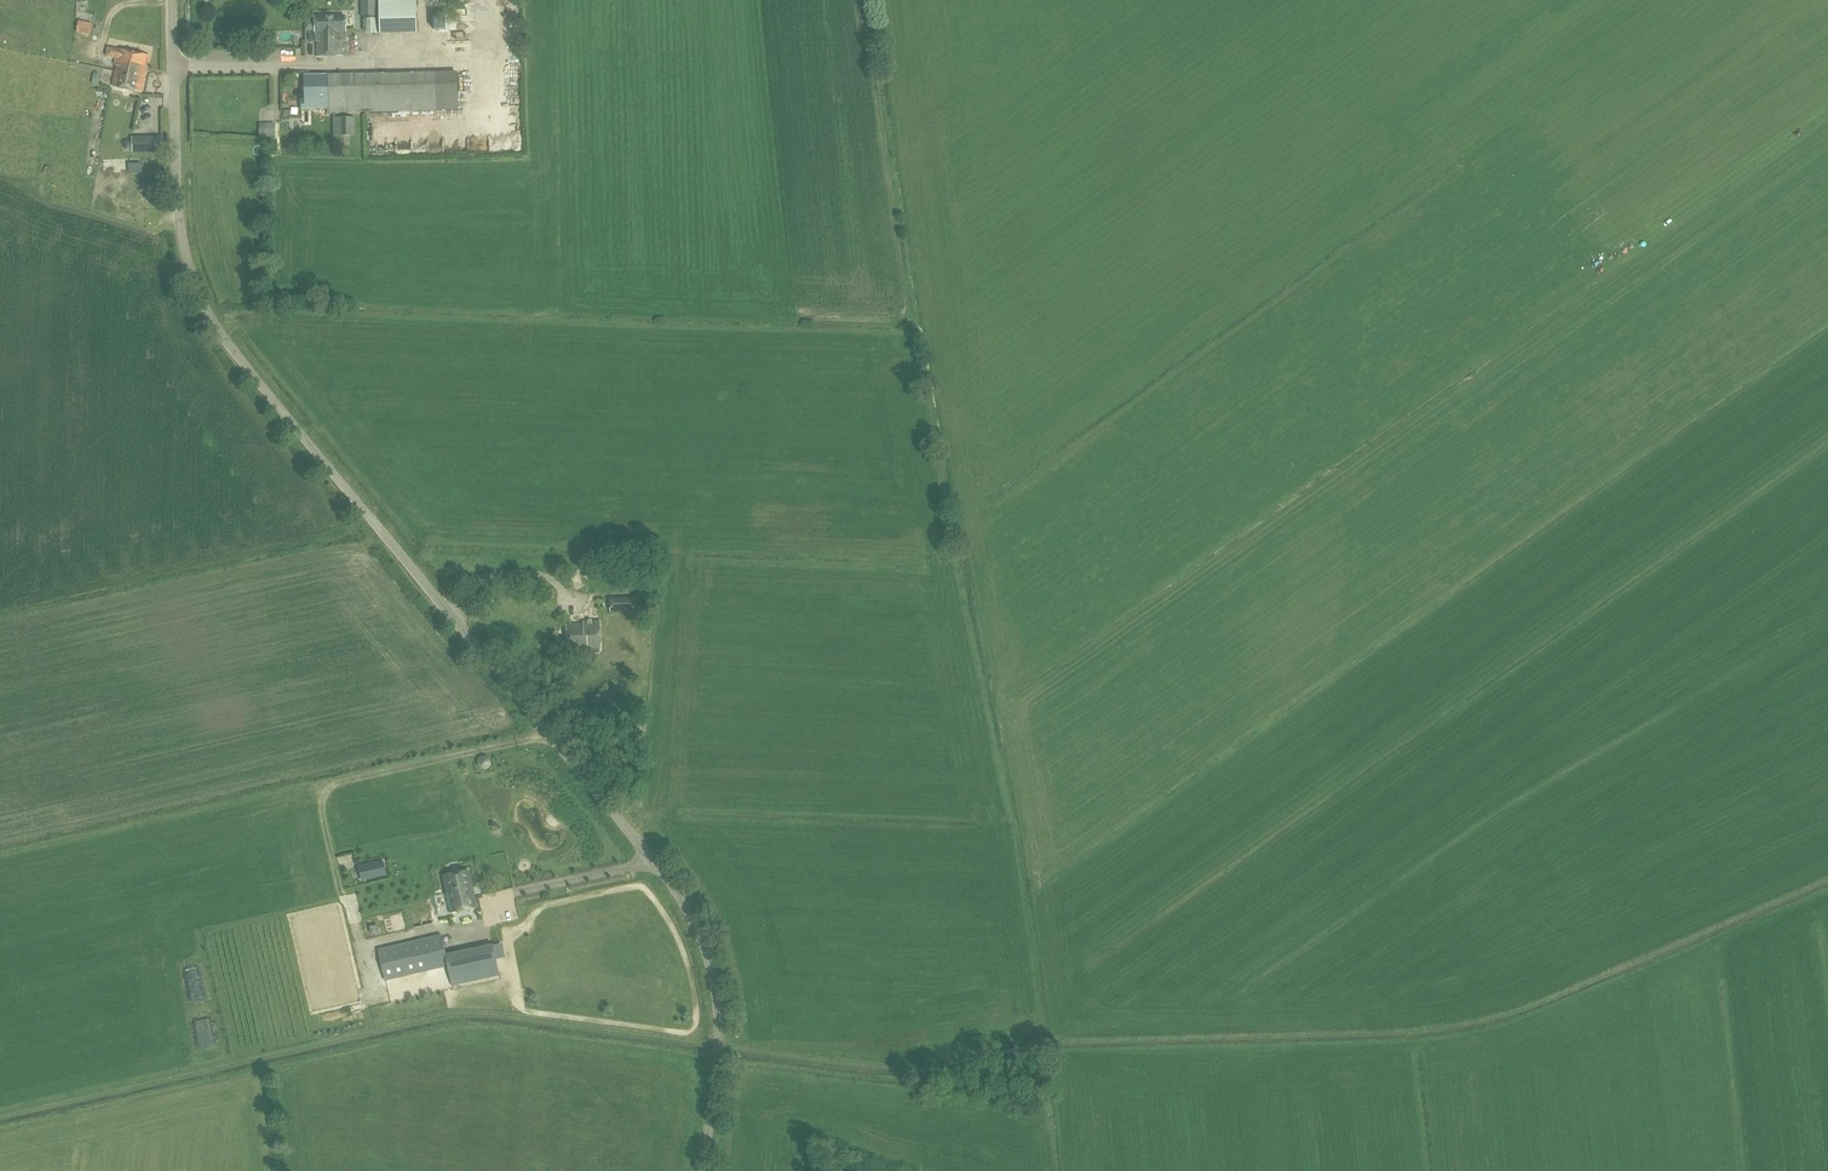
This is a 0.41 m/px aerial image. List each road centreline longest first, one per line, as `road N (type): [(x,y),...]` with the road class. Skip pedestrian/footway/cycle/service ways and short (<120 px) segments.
road 1 (unclassified): [(706,1170),(719,1016),(708,950),(690,904),(213,309),(181,224),(173,0)]

